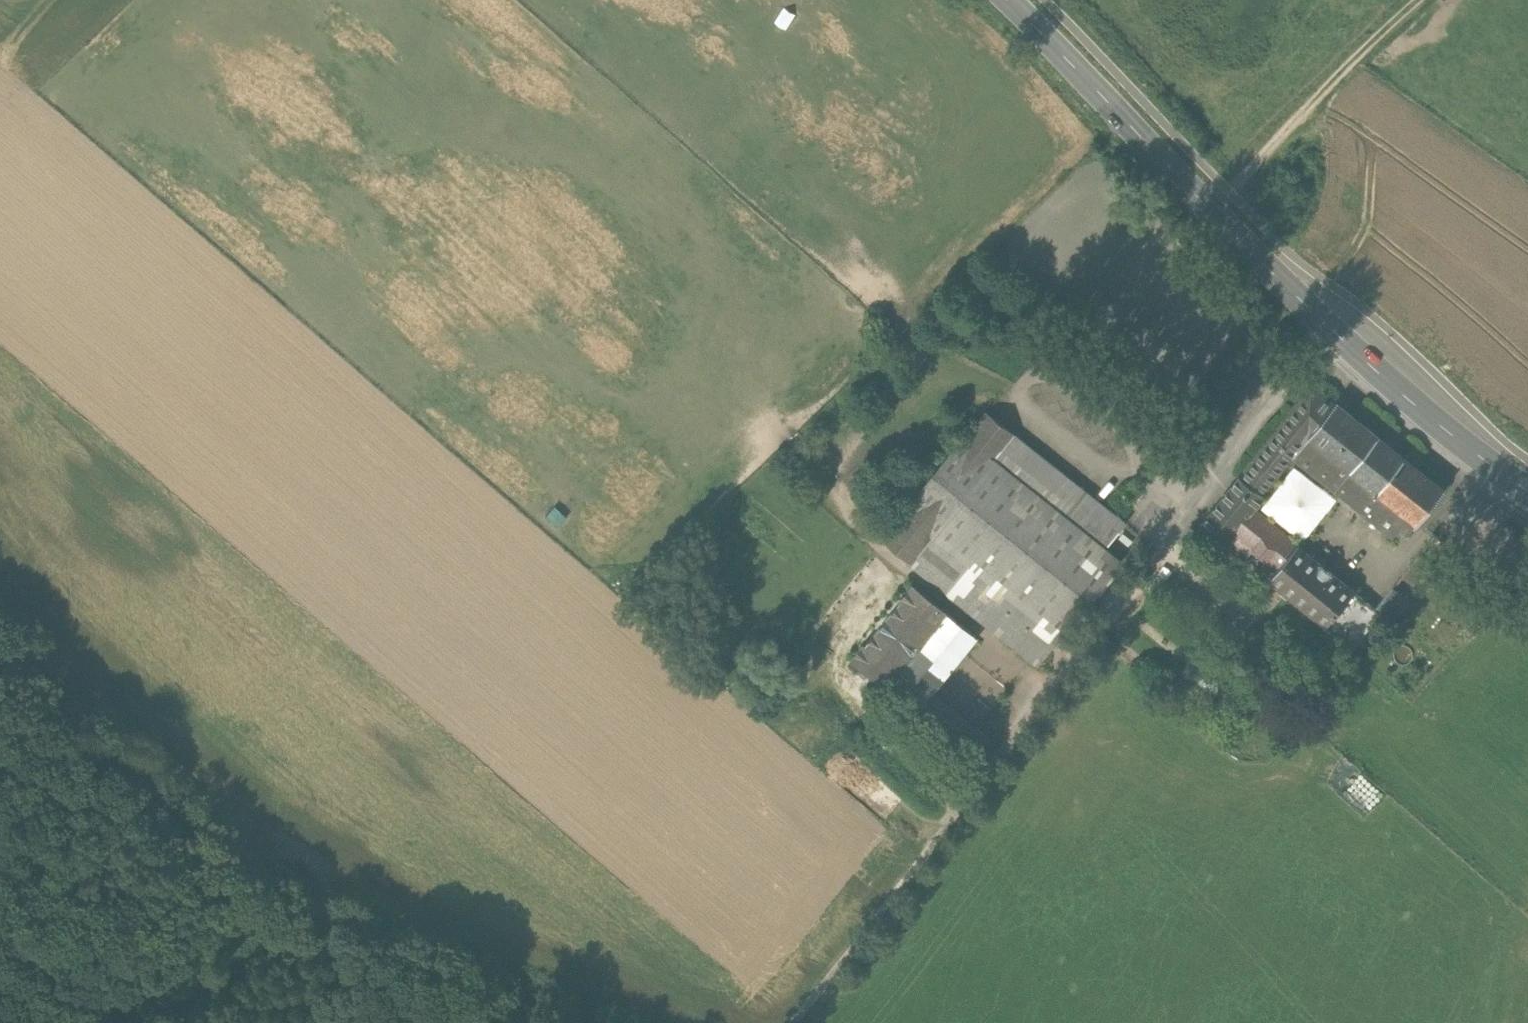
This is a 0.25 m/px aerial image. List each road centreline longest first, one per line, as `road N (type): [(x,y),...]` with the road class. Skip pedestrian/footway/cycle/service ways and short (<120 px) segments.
road 1 (secondary): [(1004,0),(1326,325),(1527,492)]
road 2 (track): [(1418,0),(1205,208)]
road 3 (track): [(801,1022),(935,856)]

